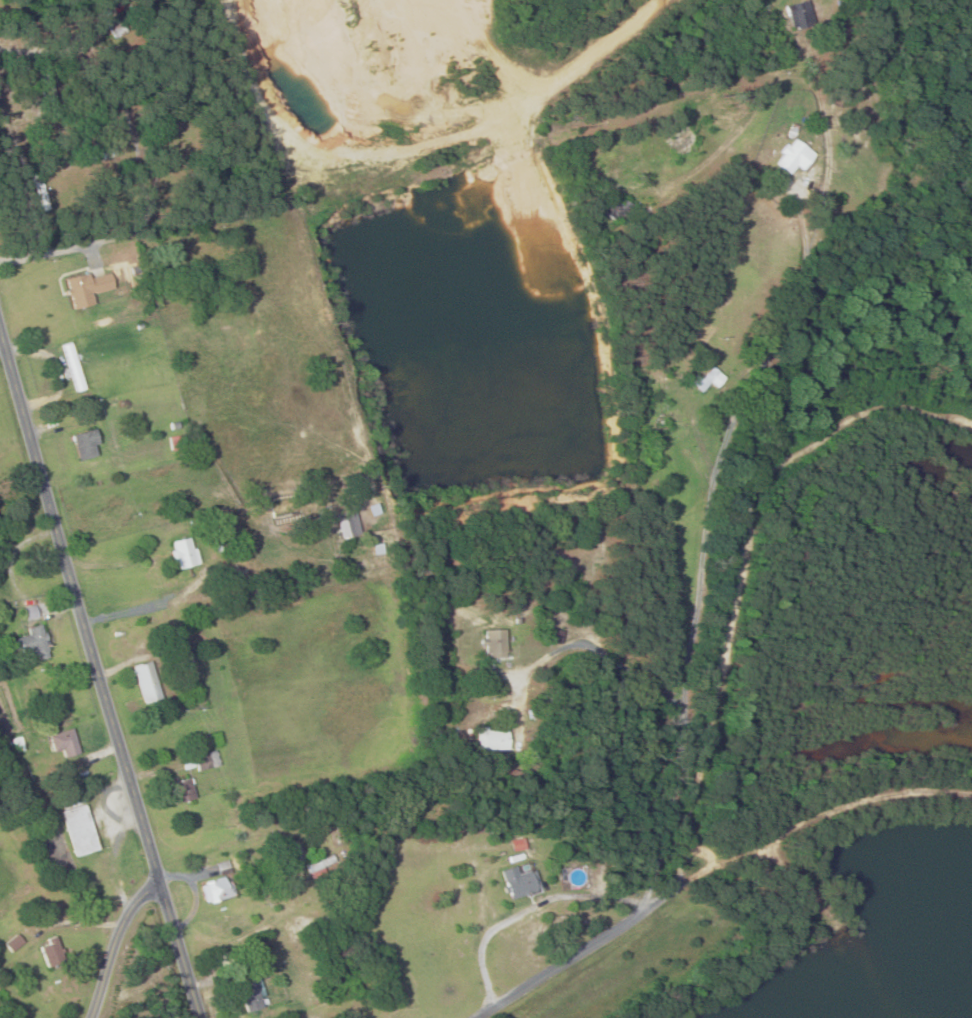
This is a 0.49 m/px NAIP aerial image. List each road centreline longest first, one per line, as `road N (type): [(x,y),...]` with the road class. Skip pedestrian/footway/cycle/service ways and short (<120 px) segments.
road 1 (residential): [(719,497),(718,565),(643,911),(474,1017)]
road 2 (residential): [(162,881),(0,319)]
road 3 (residential): [(643,911),(779,830),(922,794),(971,798)]
road 4 (residential): [(93,1017),(134,908),(162,881)]
road 5 (residential): [(201,1017),(162,881)]

